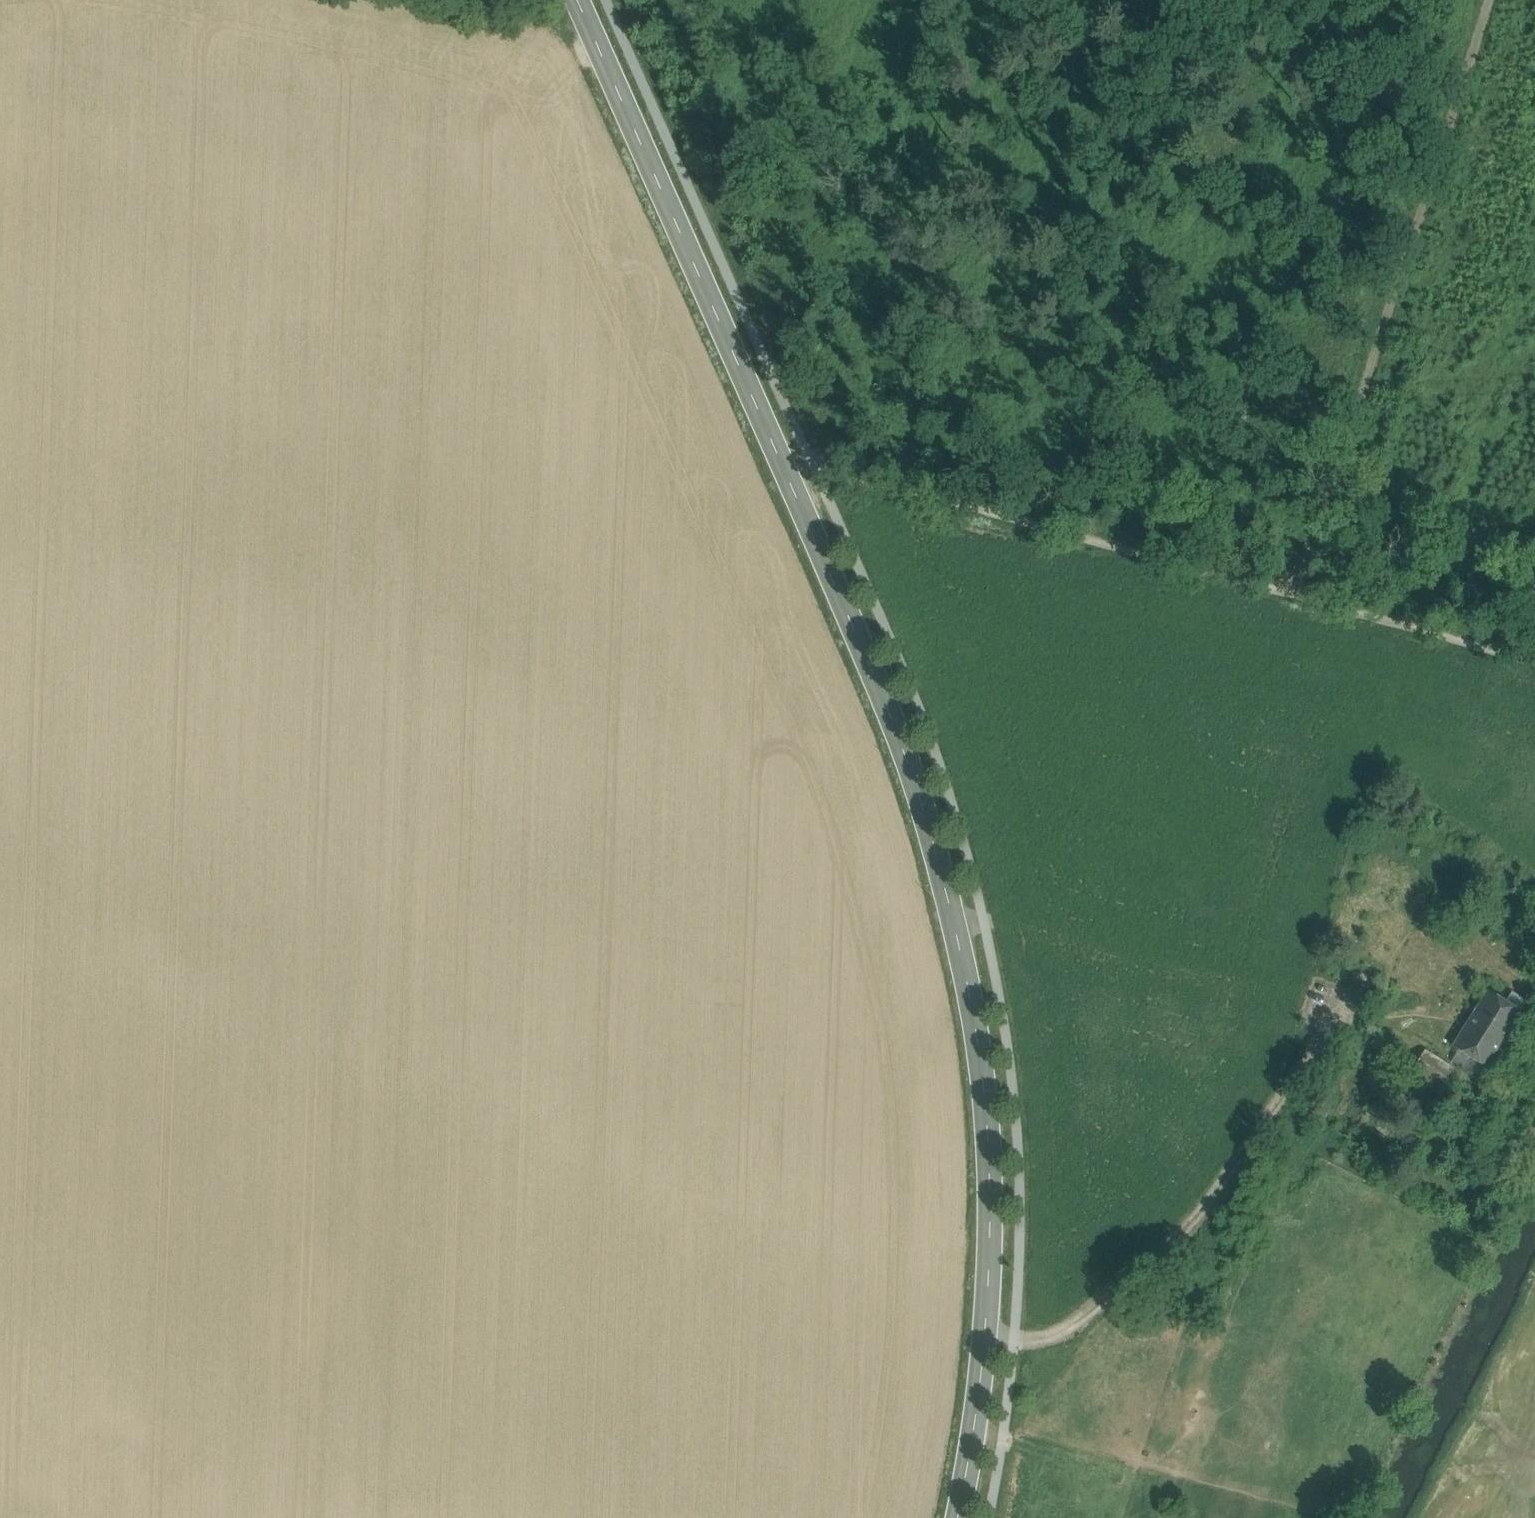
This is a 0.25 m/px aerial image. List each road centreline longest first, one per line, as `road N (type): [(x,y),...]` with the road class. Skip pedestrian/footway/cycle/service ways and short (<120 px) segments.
road 1 (tertiary): [(954,1517),(985,1373),(991,1214),(954,911),(857,636),(579,0)]

